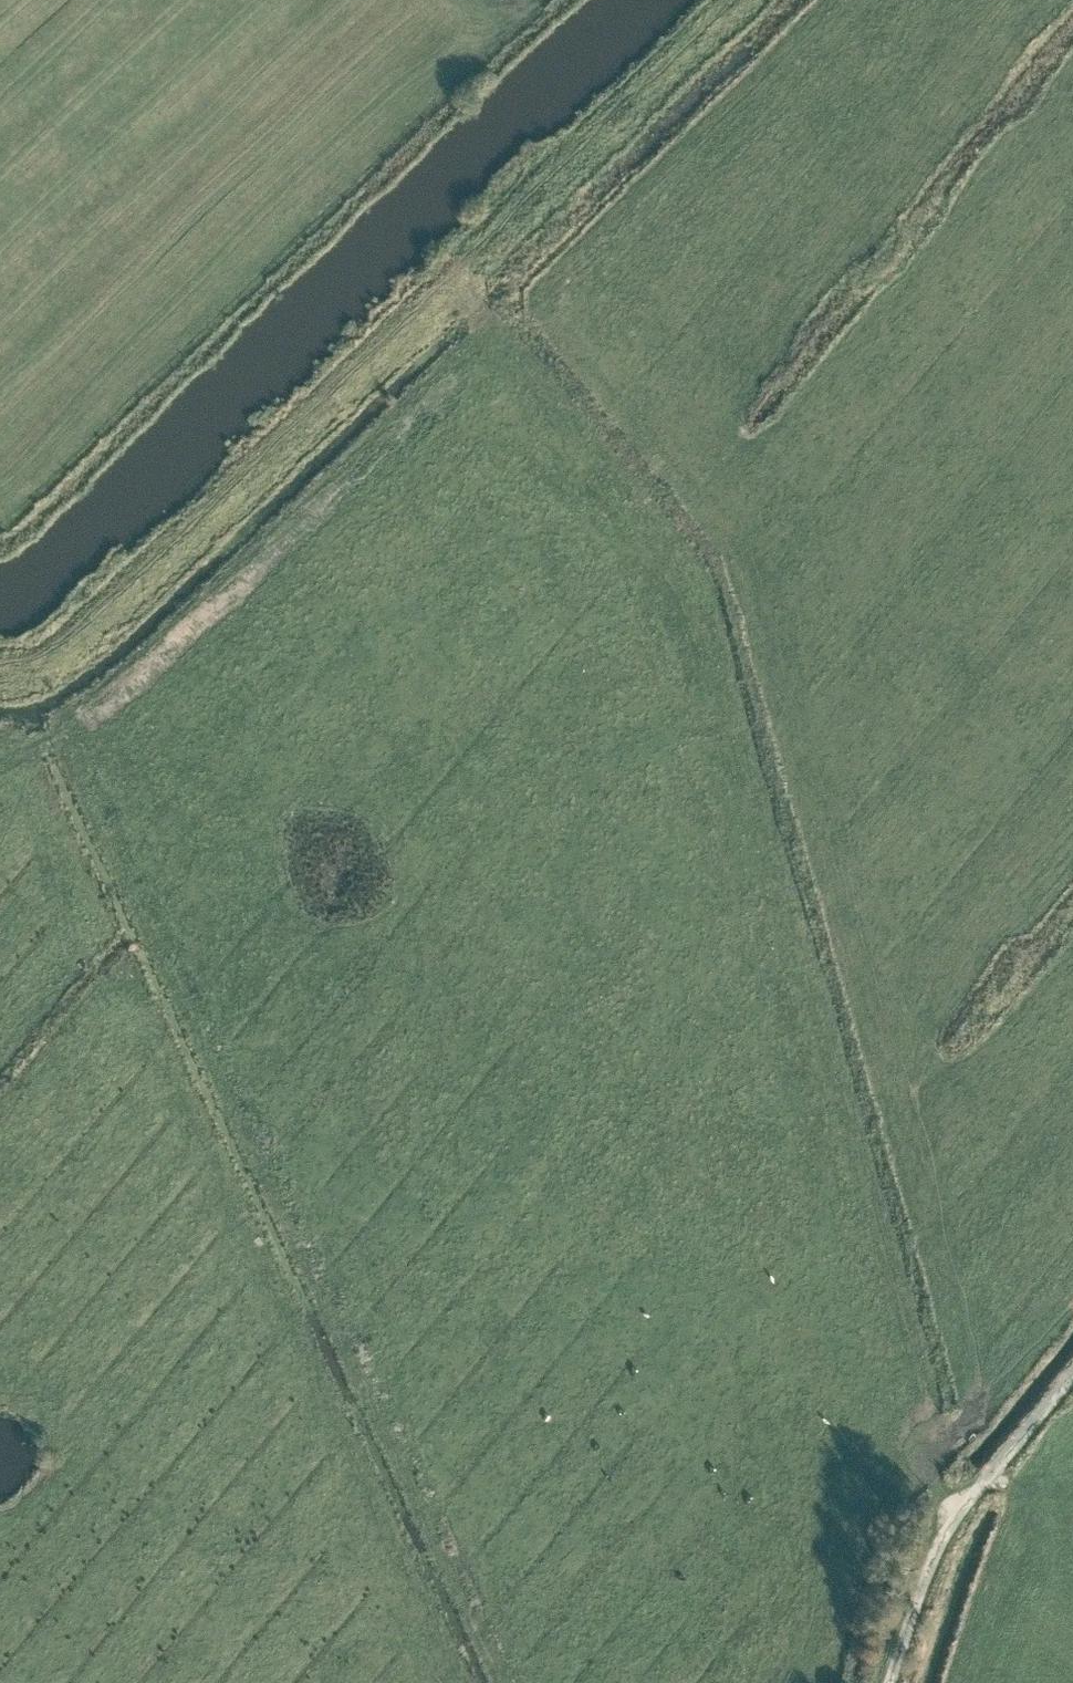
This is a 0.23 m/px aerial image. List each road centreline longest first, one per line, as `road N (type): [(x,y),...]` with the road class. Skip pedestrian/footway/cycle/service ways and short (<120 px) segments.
road 1 (unclassified): [(890,1682),(940,1532),(1072,1371)]

